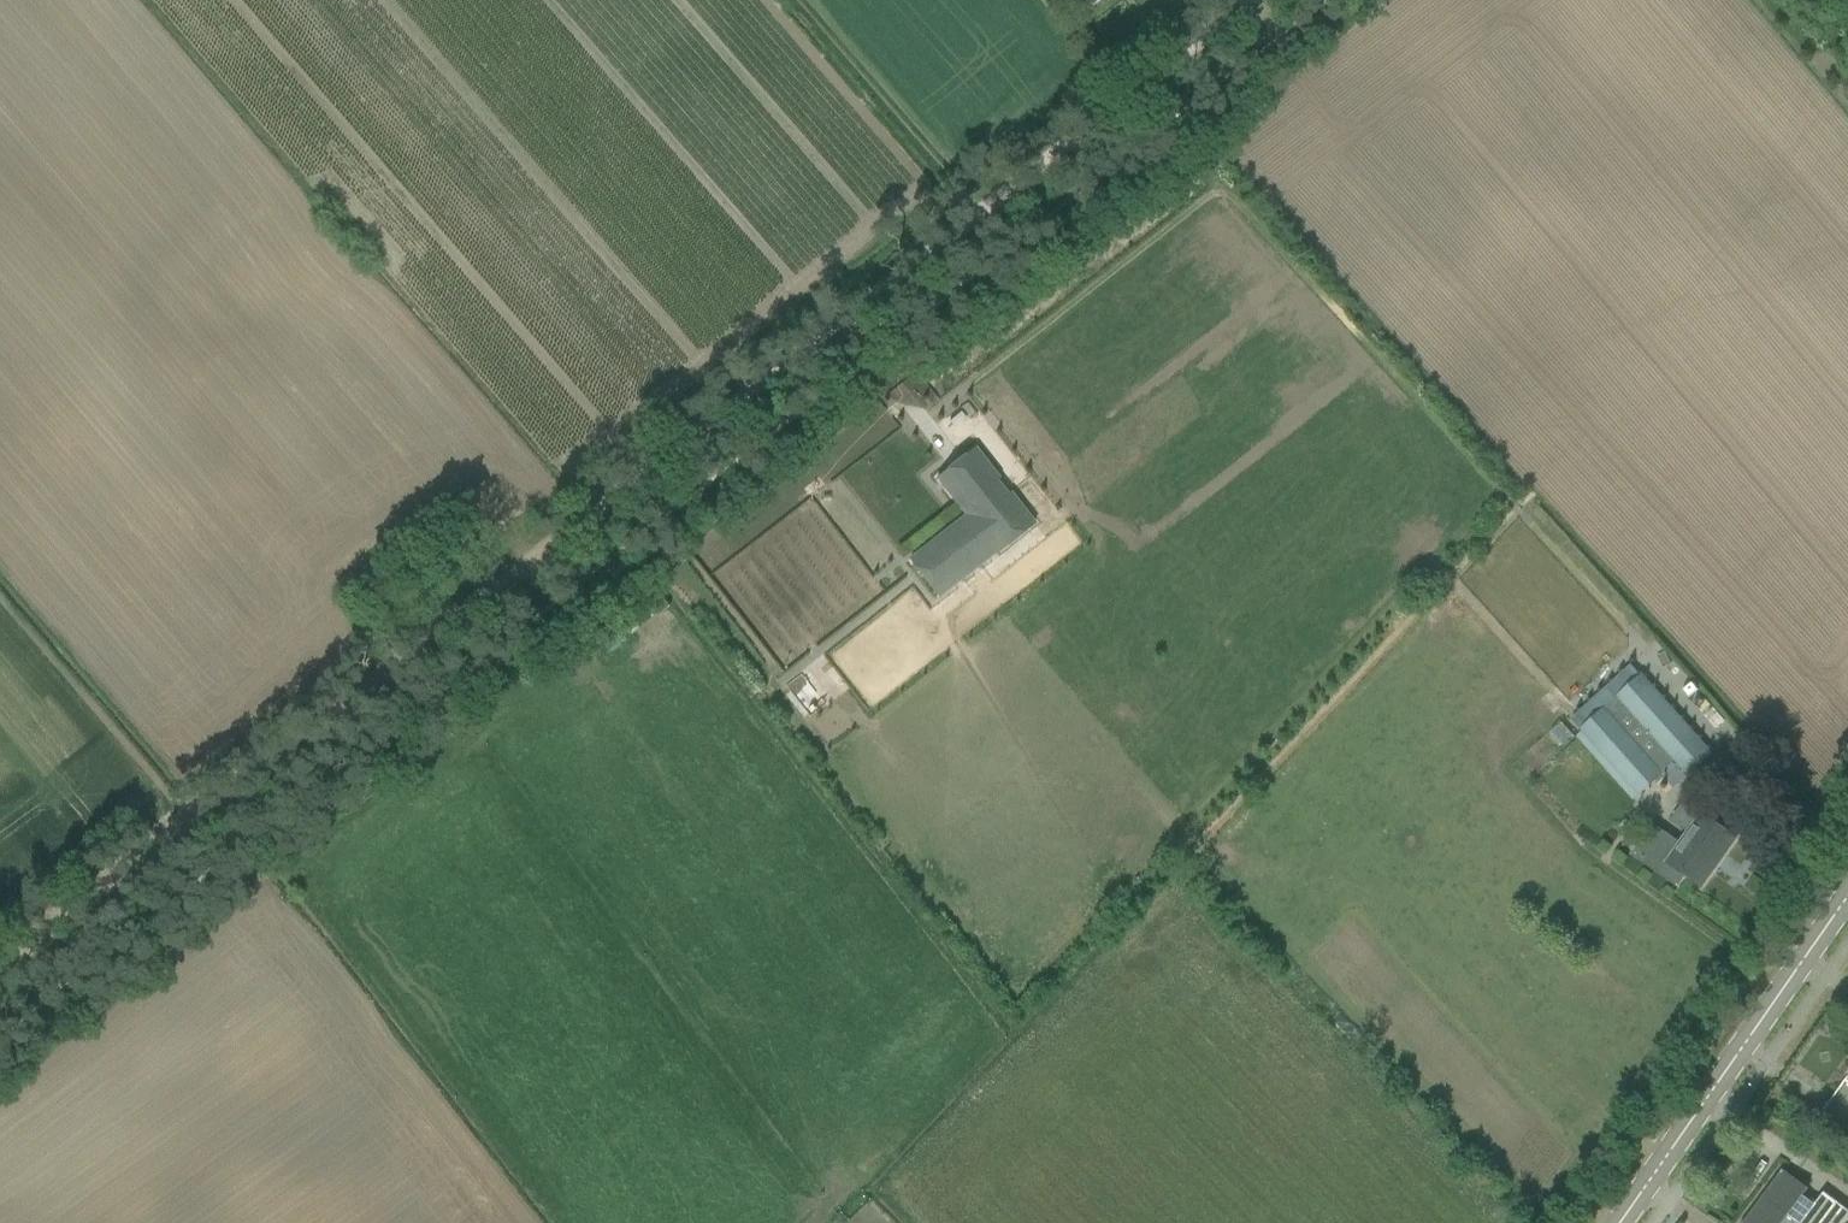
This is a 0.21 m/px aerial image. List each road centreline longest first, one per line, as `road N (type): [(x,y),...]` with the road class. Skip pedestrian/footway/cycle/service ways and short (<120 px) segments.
road 1 (track): [(1224,0),(0,947)]
road 2 (tertiary): [(1620,1222),(1847,896)]

